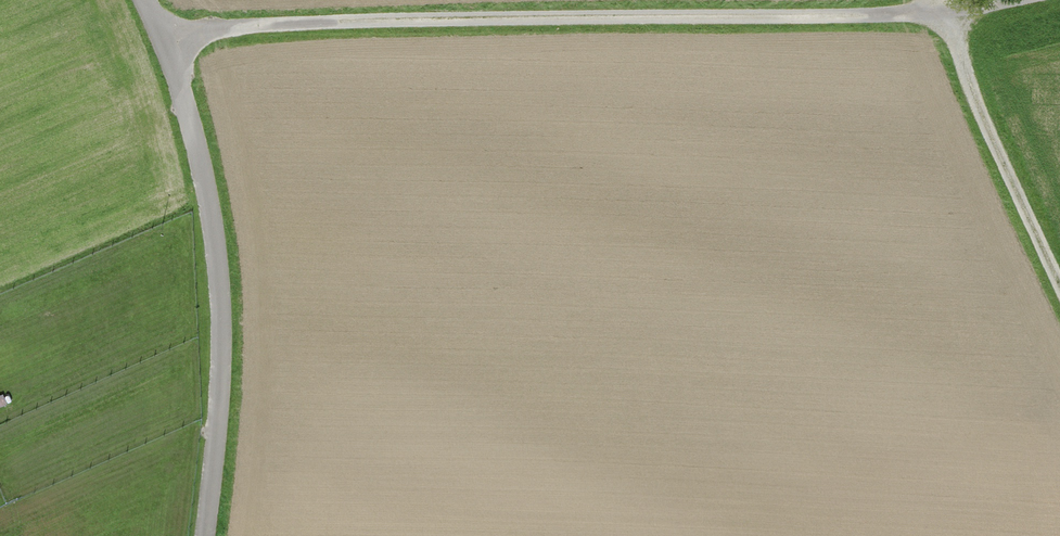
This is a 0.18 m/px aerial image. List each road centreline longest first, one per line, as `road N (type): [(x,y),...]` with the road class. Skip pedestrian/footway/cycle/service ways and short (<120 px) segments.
road 1 (track): [(165,42),(203,30),(333,20),(945,15),(1014,0)]
road 2 (unclassified): [(204,535),(221,319),(211,210),(165,42),(144,0)]
road 3 (track): [(1059,281),(969,85),(942,0)]

